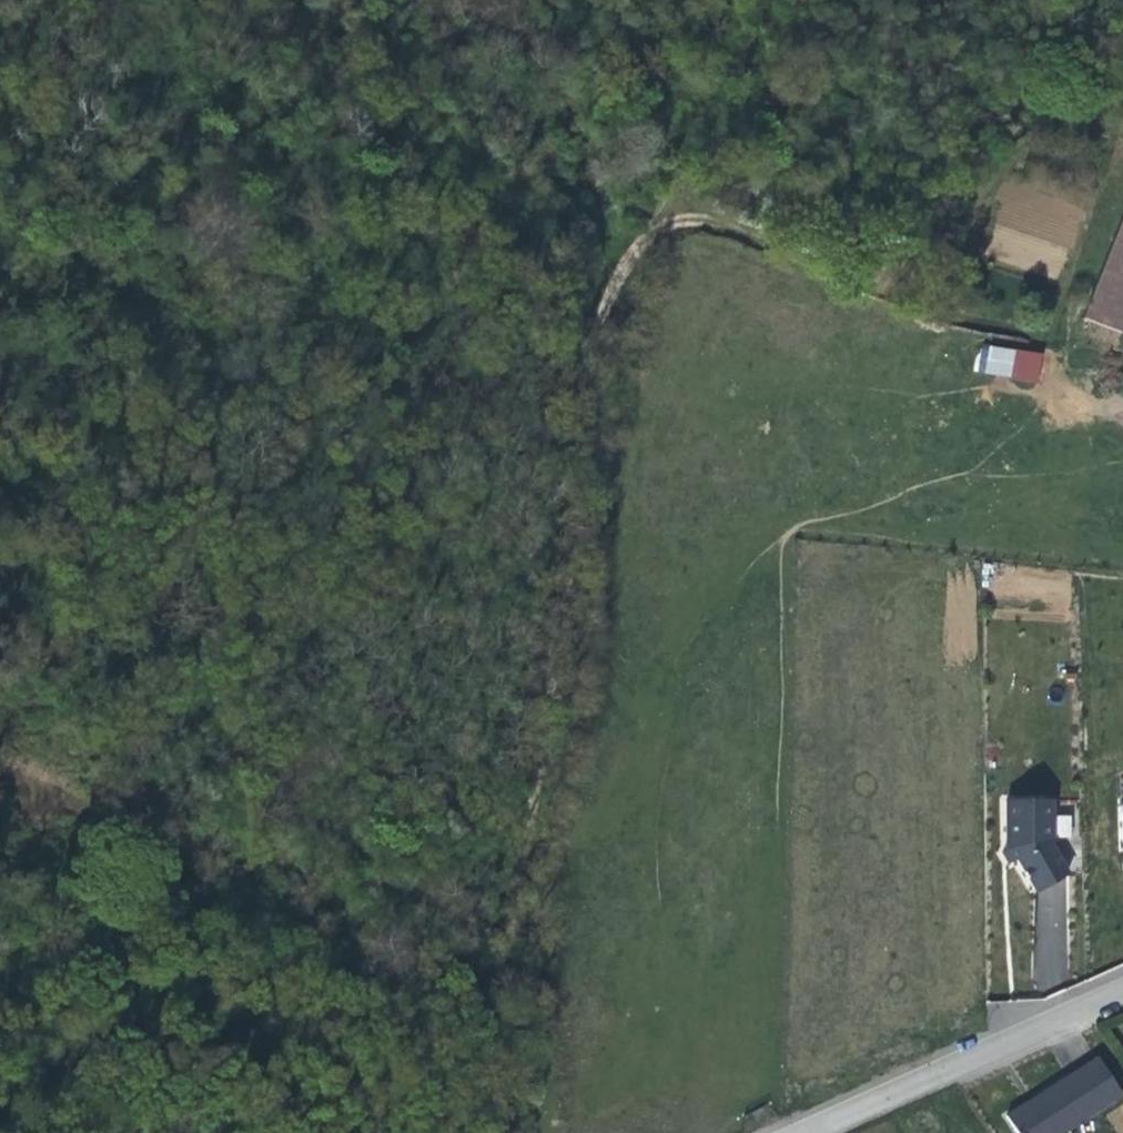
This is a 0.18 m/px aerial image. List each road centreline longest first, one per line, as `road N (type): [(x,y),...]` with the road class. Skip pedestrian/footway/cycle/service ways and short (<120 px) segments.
road 1 (track): [(681,0),(648,231),(421,1018),(471,1132)]
road 2 (track): [(797,1132),(1122,986)]

